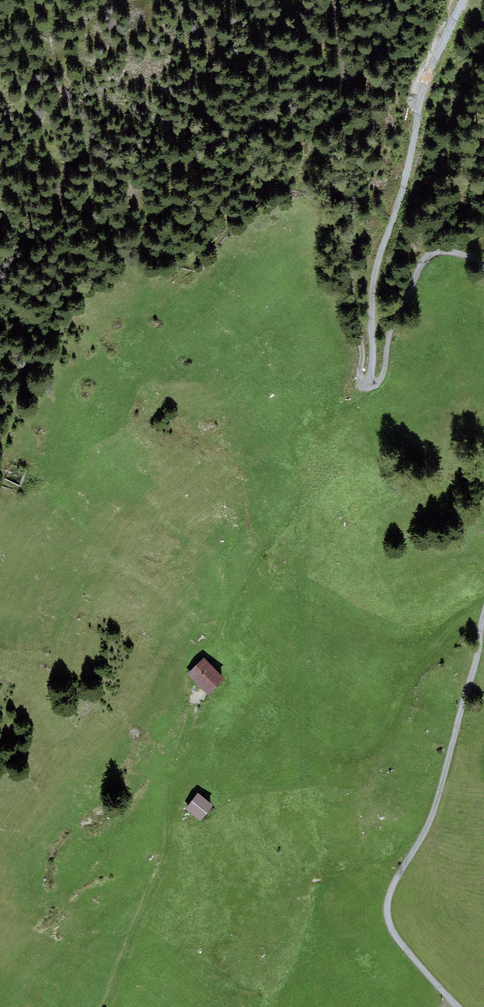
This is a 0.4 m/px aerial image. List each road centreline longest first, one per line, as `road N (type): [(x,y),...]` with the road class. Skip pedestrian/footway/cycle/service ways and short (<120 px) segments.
road 1 (track): [(483,617),(435,812),(388,906),(396,934),(460,1006)]
road 2 (track): [(462,0),(421,101),(380,257),(368,385)]
road 3 (track): [(338,0),(342,123),(352,148),(352,300),(359,375),(368,385)]
road 4 (track): [(102,1006),(165,854),(171,759),(187,727)]
road 5 (track): [(368,385),(381,380),(390,333),(429,254),(468,255),(483,266)]

